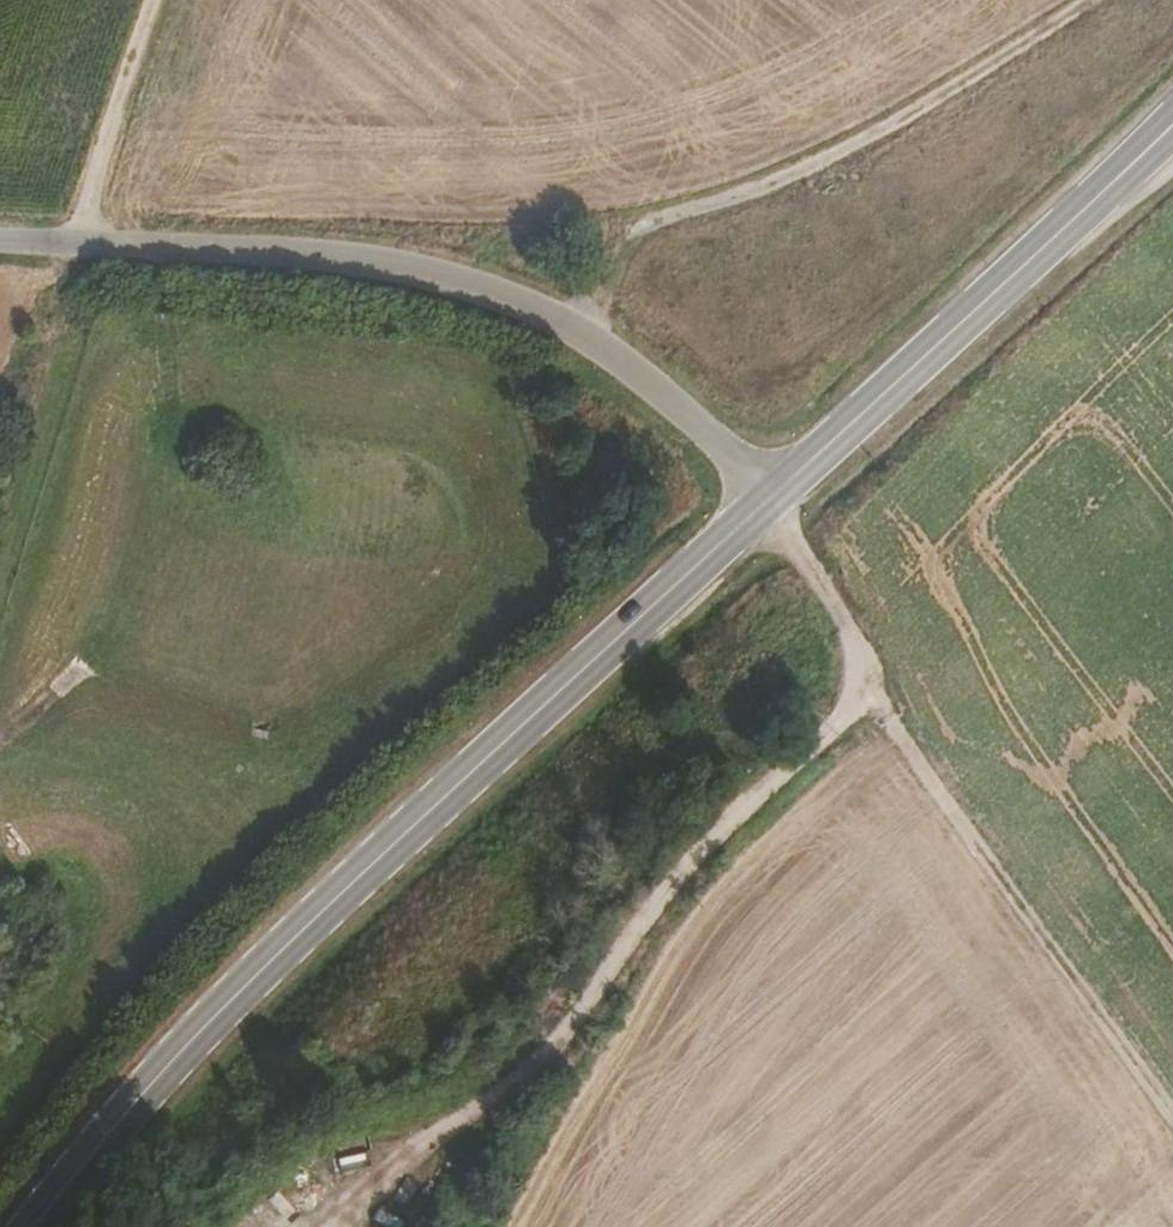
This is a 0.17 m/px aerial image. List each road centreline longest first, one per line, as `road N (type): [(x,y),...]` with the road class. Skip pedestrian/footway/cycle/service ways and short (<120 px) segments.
road 1 (secondary): [(34,1226),(228,1003),(769,501)]
road 2 (unclassified): [(769,501),(627,367),(557,320),(473,288),(310,256),(0,239)]
road 3 (track): [(877,704),(674,908),(575,1035),(410,1163),(347,1226)]
road 4 (track): [(769,501),(849,628),(877,704),(1172,1123)]
road 5 (track): [(583,335),(609,251),(641,229),(852,154),(1091,0)]
road 6 (track): [(175,0),(0,522)]
road 7 (secondary): [(769,501),(1151,147)]

